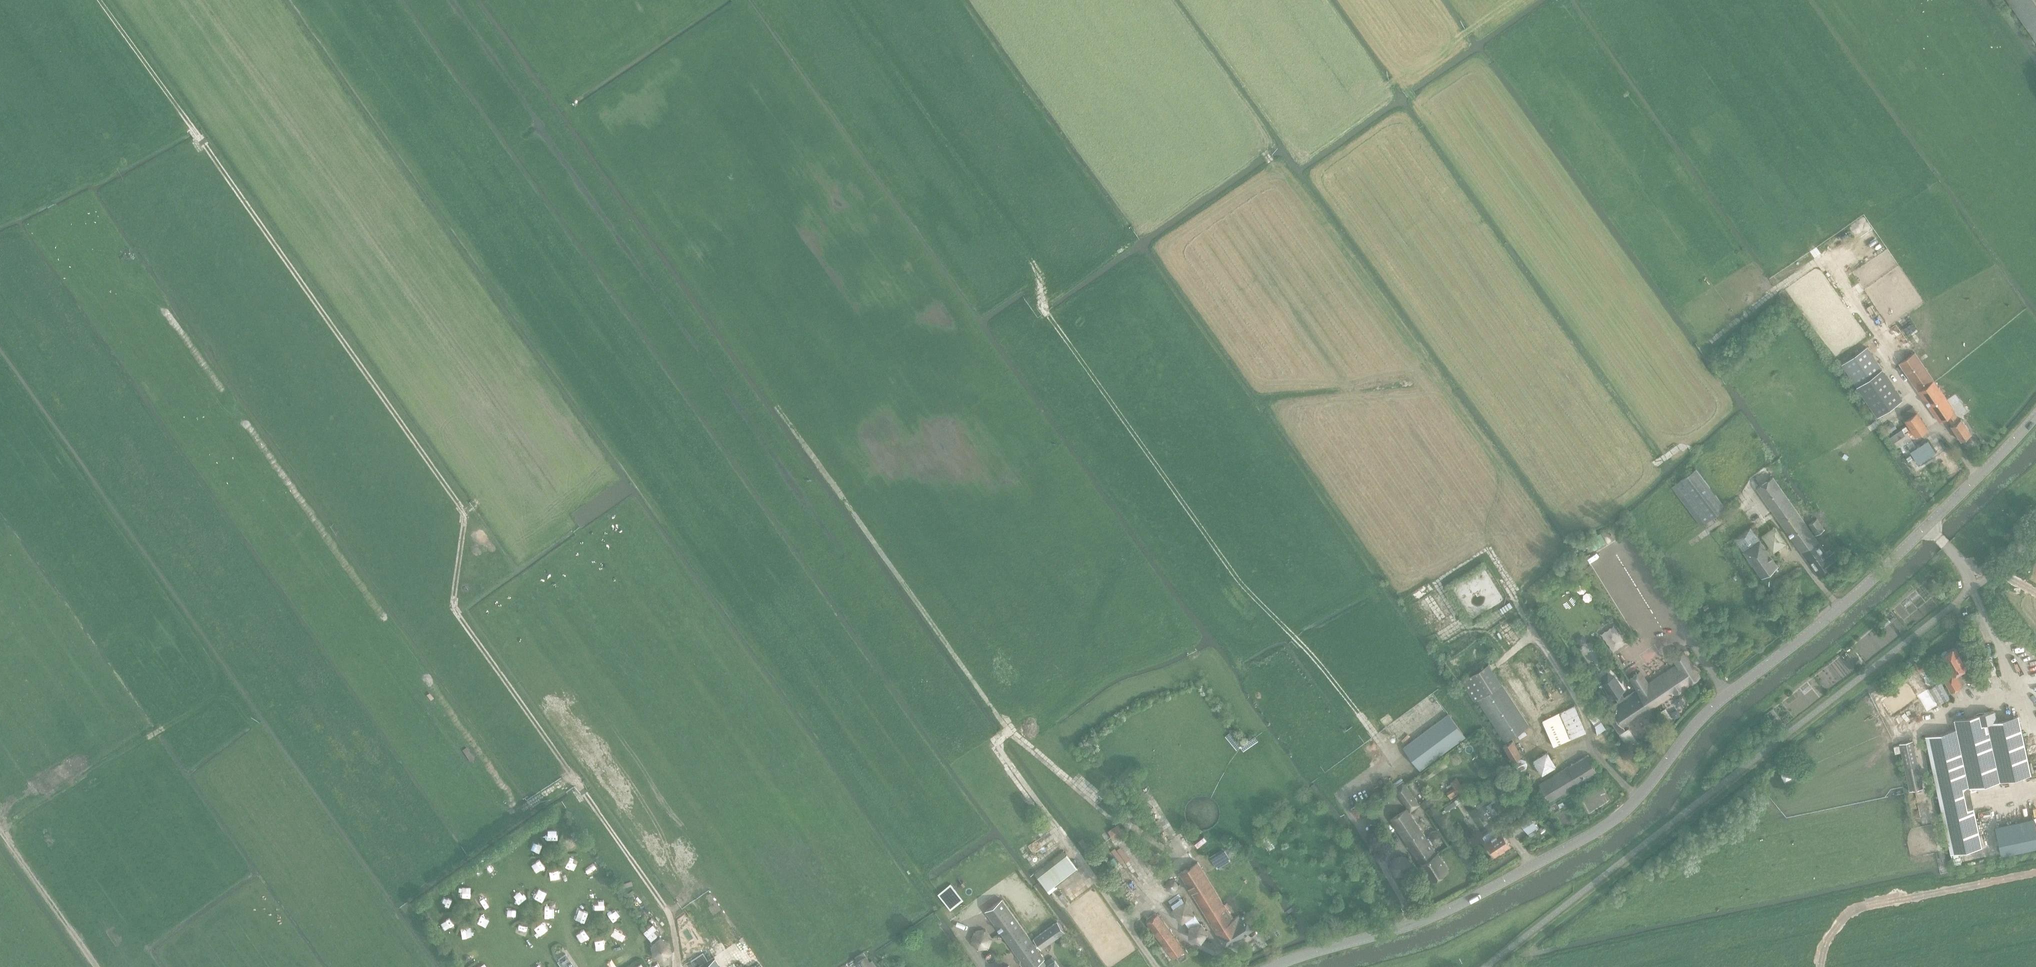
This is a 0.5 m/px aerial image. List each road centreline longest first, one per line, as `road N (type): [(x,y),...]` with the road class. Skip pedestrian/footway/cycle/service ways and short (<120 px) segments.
road 1 (track): [(678,966),(672,920),(453,609),(465,515),(99,0)]
road 2 (secondary): [(1269,966),(1415,924),(1627,811),(1704,714),(1880,573),(2035,414)]
road 3 (track): [(1397,763),(1314,657),(1236,580),(1047,315),(1041,274),(1007,226)]
road 4 (track): [(1064,841),(994,741),(1009,730),(777,406)]

